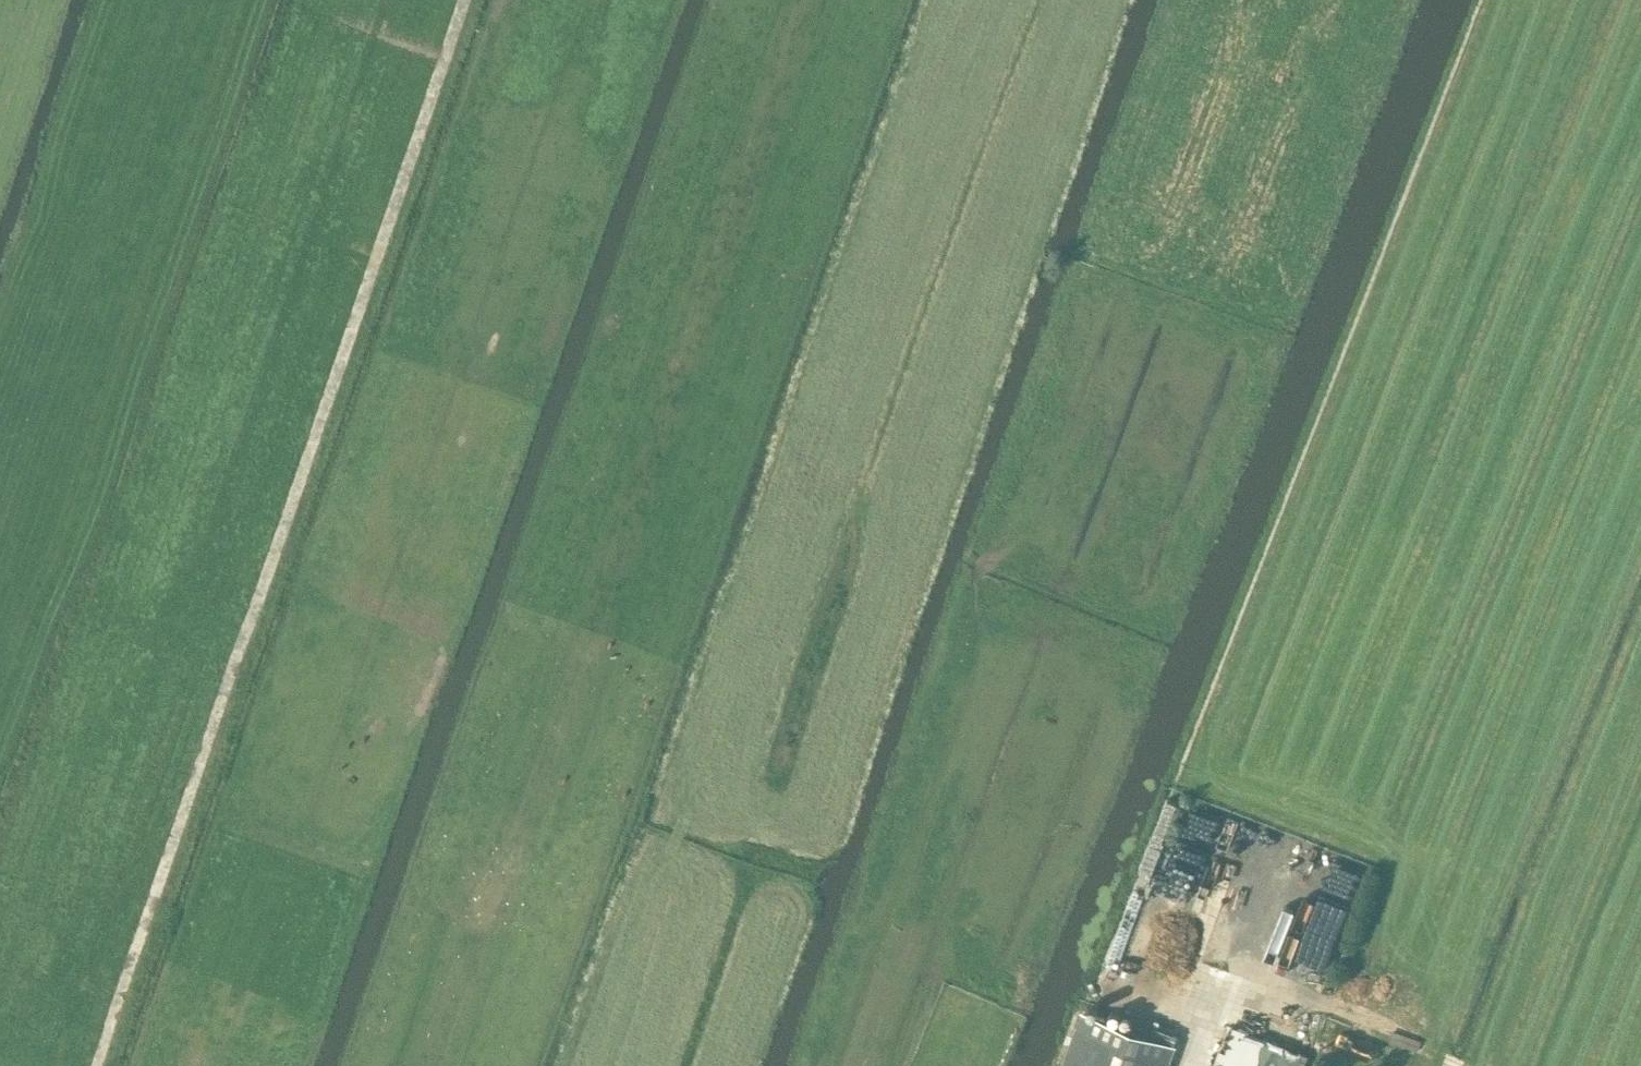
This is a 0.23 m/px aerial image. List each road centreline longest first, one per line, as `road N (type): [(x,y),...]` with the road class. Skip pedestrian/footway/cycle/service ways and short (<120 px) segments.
road 1 (track): [(95,1065),(464,0)]

